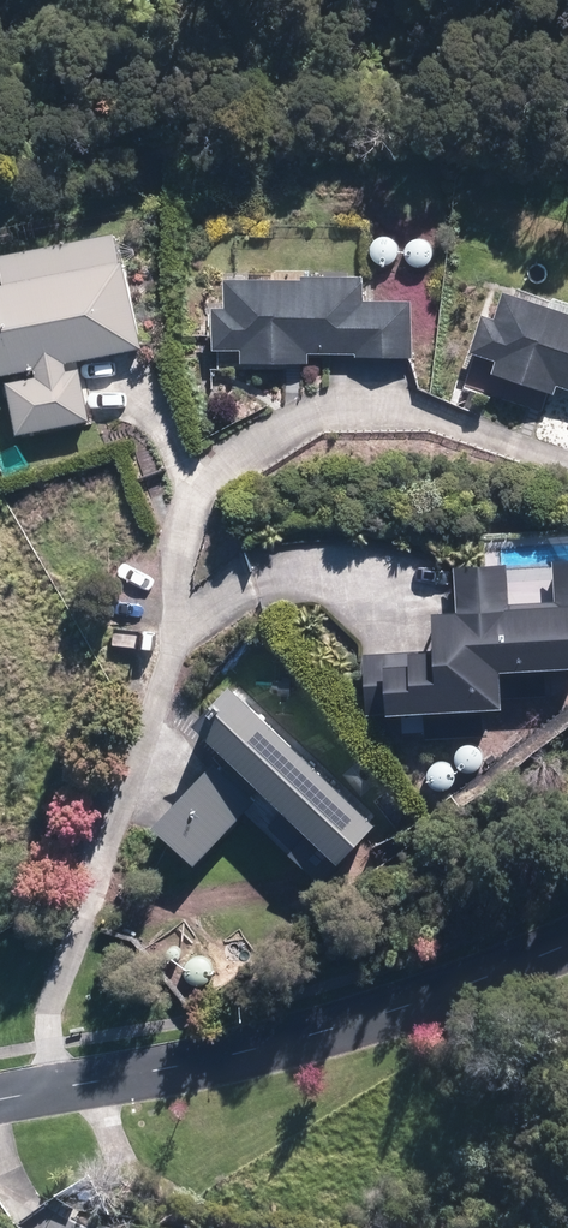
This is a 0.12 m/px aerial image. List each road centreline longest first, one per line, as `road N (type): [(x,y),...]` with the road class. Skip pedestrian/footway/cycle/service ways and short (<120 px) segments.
road 1 (residential): [(0,1099),(185,1066),(378,1015),(567,943)]

